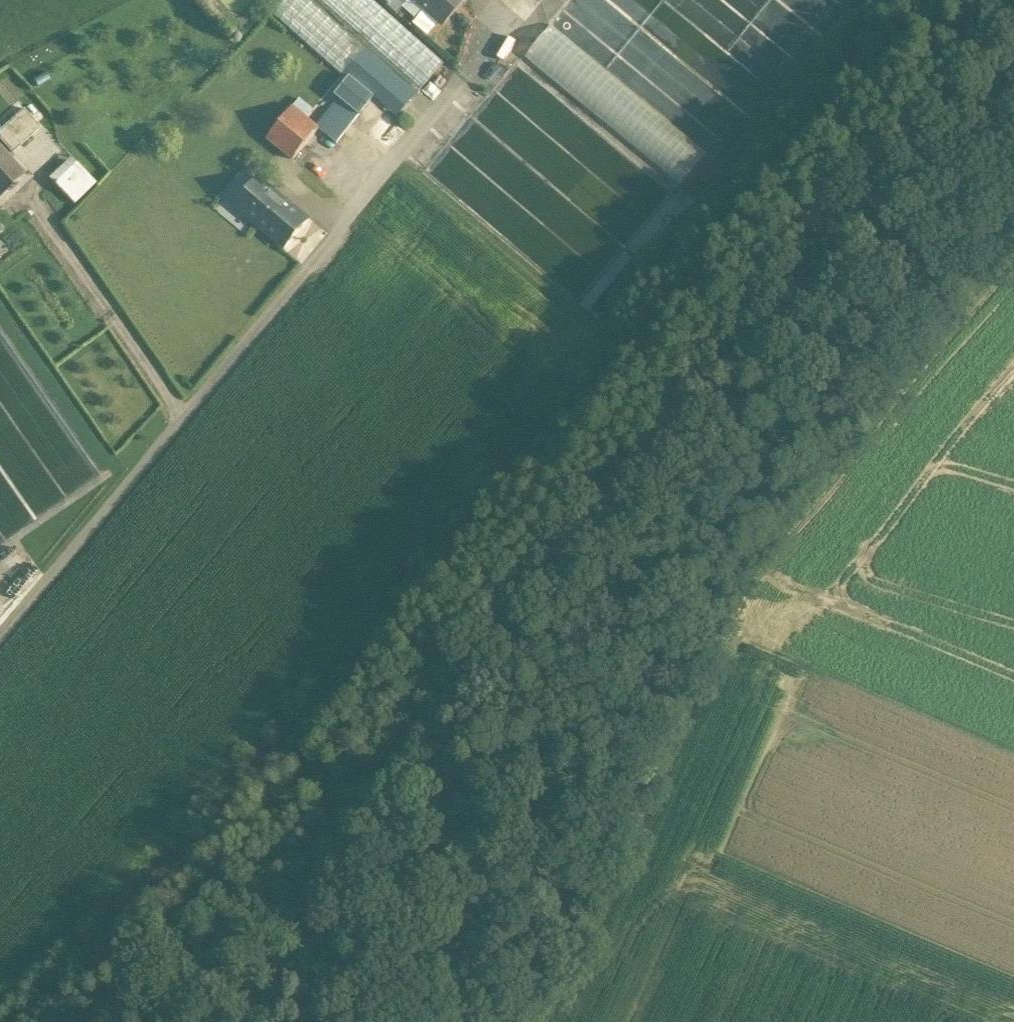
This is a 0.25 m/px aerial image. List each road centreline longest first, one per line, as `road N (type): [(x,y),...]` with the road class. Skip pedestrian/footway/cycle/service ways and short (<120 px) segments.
road 1 (track): [(1013,26),(491,662),(161,1021)]
road 2 (residential): [(0,639),(491,53)]

